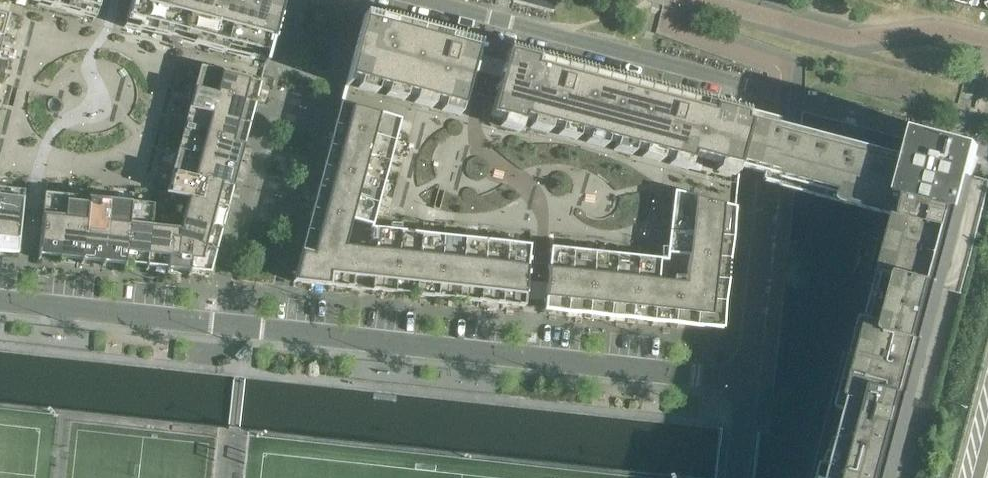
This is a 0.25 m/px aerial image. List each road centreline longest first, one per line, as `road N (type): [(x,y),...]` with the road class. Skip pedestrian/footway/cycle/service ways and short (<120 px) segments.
road 1 (residential): [(748,381),(0,299)]
road 2 (residential): [(748,381),(779,94),(428,0)]

